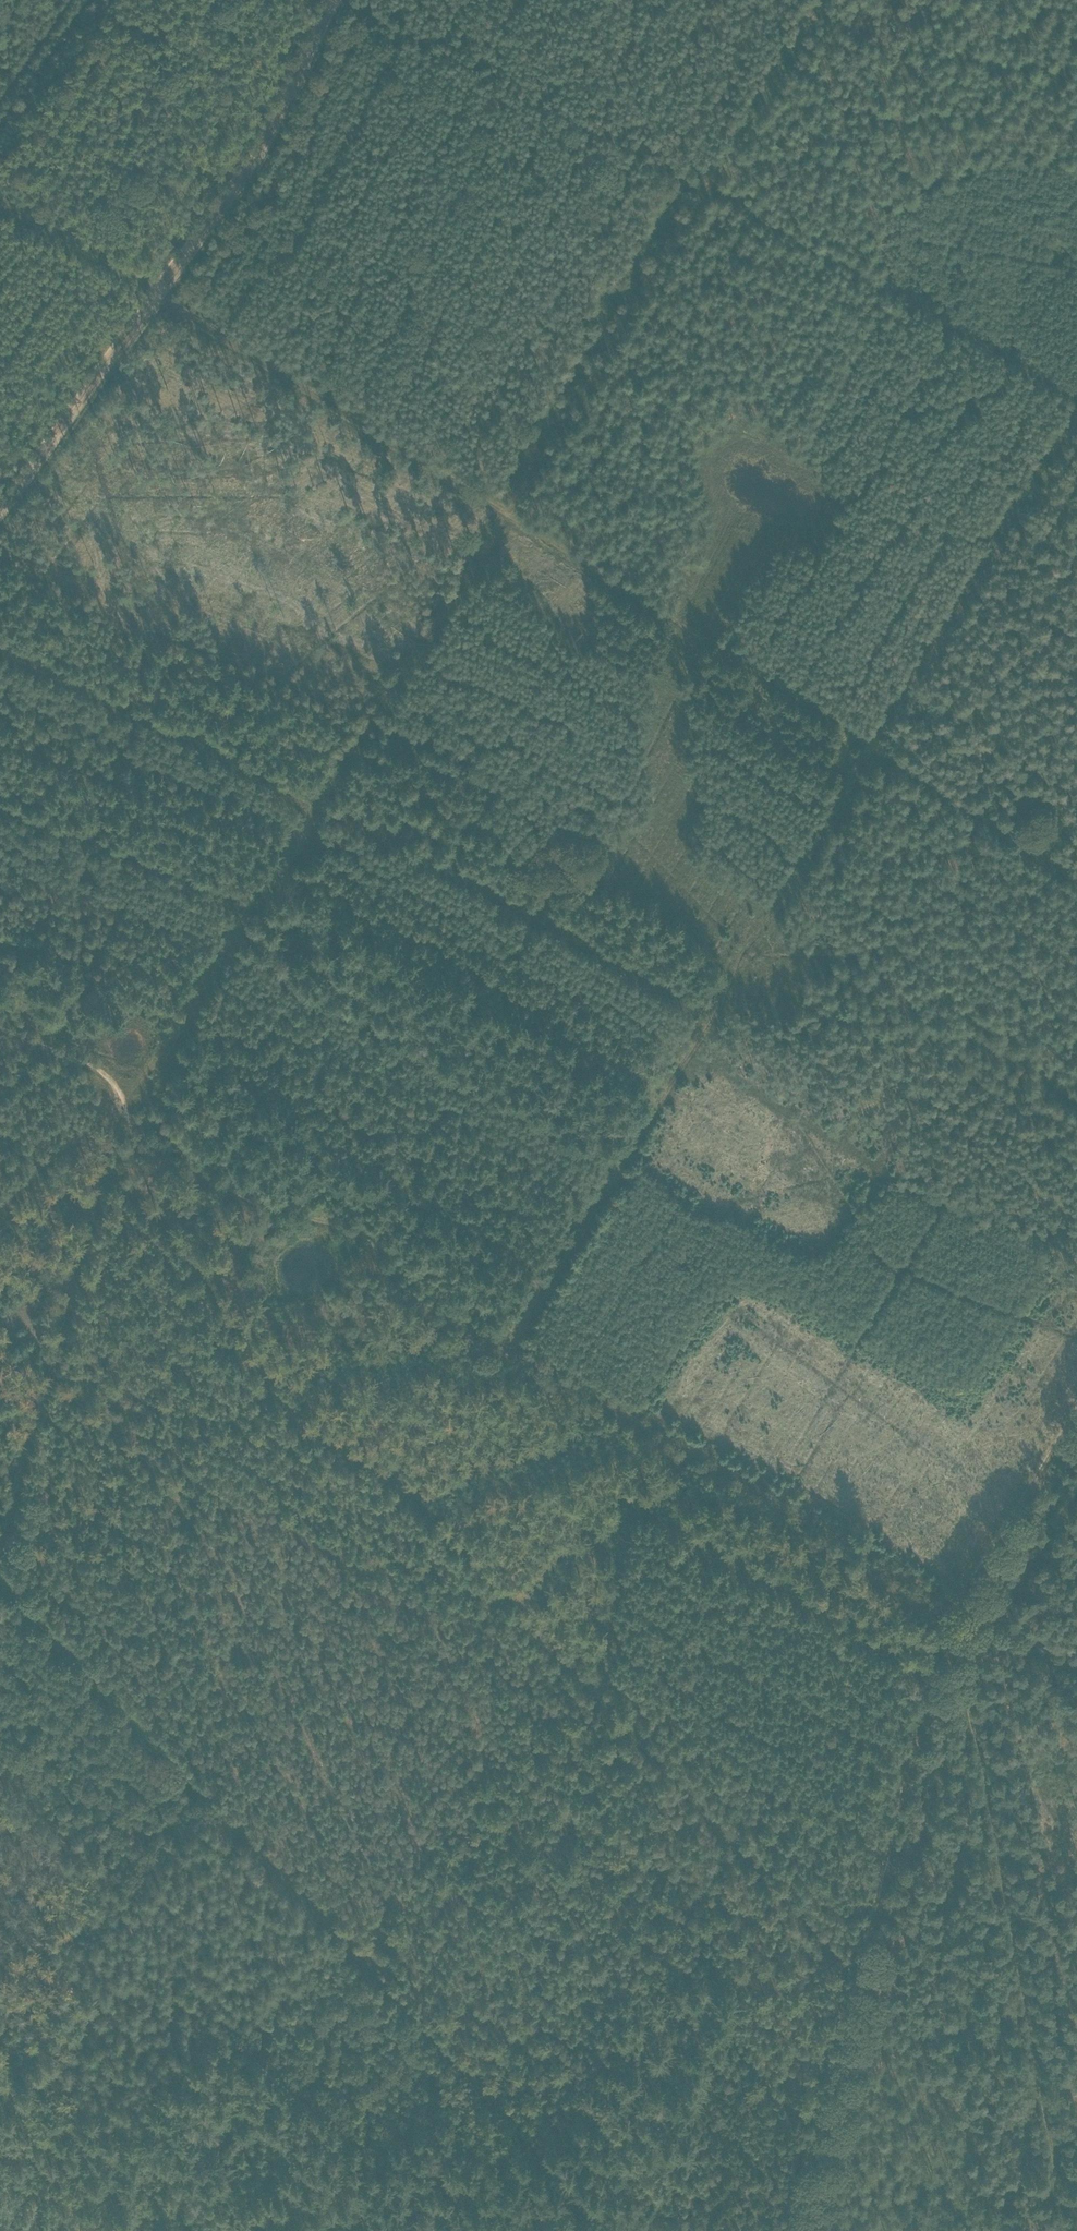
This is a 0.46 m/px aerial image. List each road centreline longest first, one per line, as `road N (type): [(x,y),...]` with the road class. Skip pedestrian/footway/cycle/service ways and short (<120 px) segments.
road 1 (track): [(1076,879),(873,756),(161,291)]
road 2 (track): [(510,1348),(873,756)]
road 3 (track): [(161,291),(266,144),(336,0)]
road 4 (track): [(161,291),(0,516)]
road 5 (track): [(1076,1412),(959,1609)]
road 6 (track): [(981,1619),(1015,1590),(1076,1487)]

